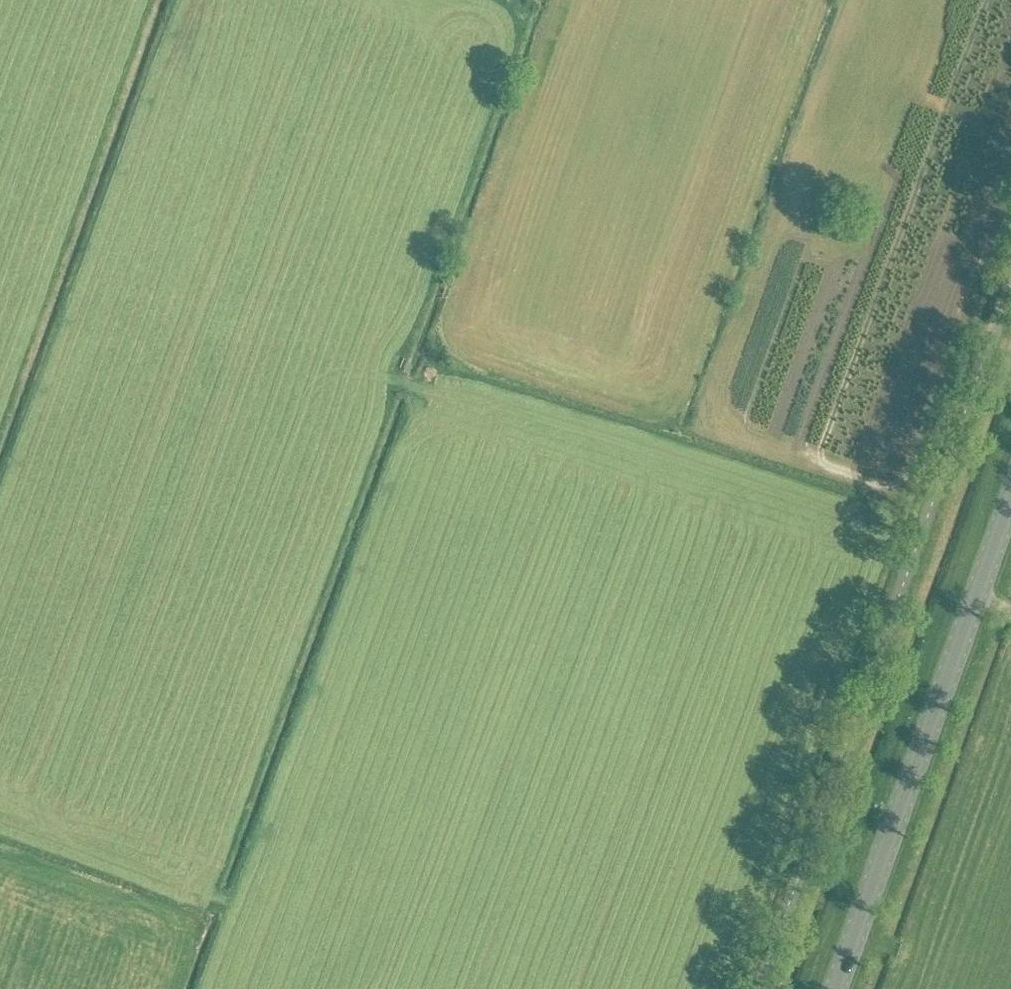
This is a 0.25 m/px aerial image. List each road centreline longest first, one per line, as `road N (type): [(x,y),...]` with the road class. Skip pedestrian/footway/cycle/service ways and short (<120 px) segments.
road 1 (secondary): [(835,988),(1010,501)]

